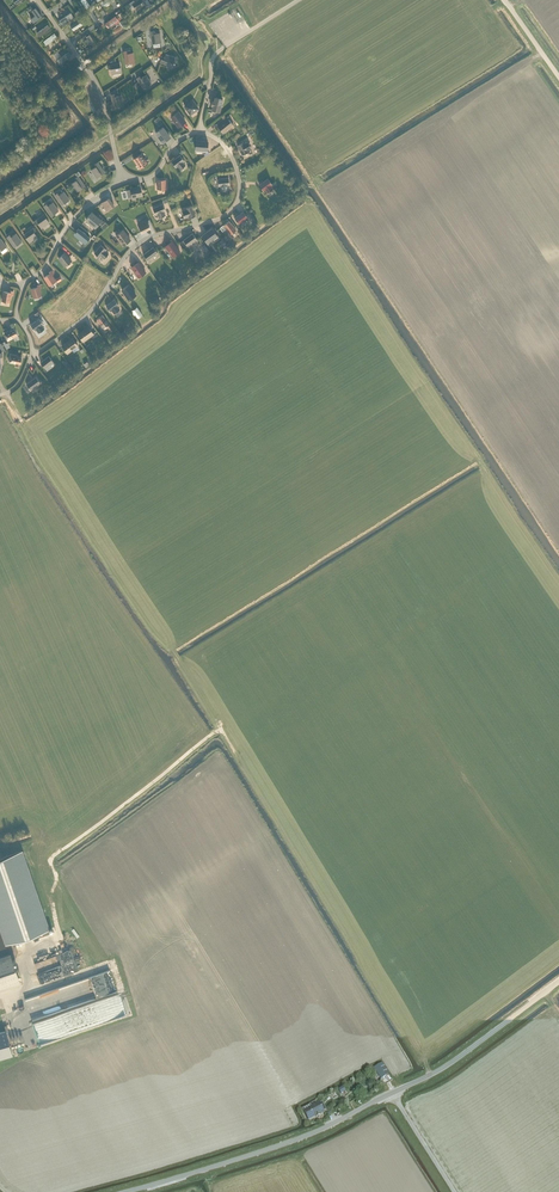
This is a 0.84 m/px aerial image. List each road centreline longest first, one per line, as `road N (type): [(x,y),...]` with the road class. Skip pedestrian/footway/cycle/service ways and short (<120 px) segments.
road 1 (unclassified): [(121,1191),(309,1139),(477,1052),(558,983)]
road 2 (track): [(22,422),(70,510),(219,728)]
road 3 (residential): [(199,131),(220,141),(234,161),(240,192),(232,210),(138,243),(92,311),(32,353)]
road 4 (track): [(49,860),(219,728),(233,751)]
road 5 (residential): [(122,181),(99,88),(39,0)]
road 6 (residential): [(199,131),(214,55),(297,0)]
road 7 (residential): [(24,283),(42,269),(73,218),(122,181)]

